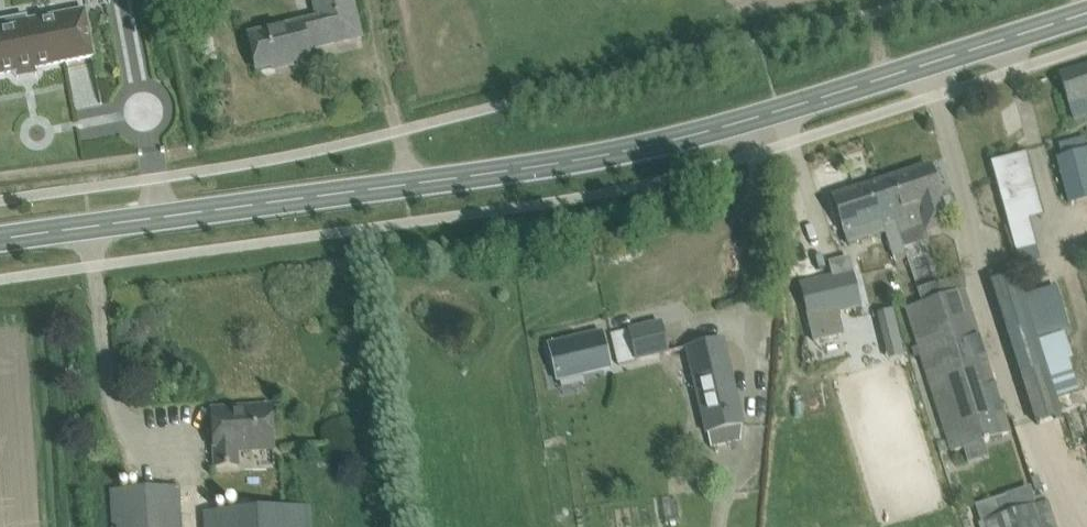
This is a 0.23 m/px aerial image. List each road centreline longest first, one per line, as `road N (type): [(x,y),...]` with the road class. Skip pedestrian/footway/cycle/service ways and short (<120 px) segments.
road 1 (secondary): [(0,238),(624,152),(1086,13)]

